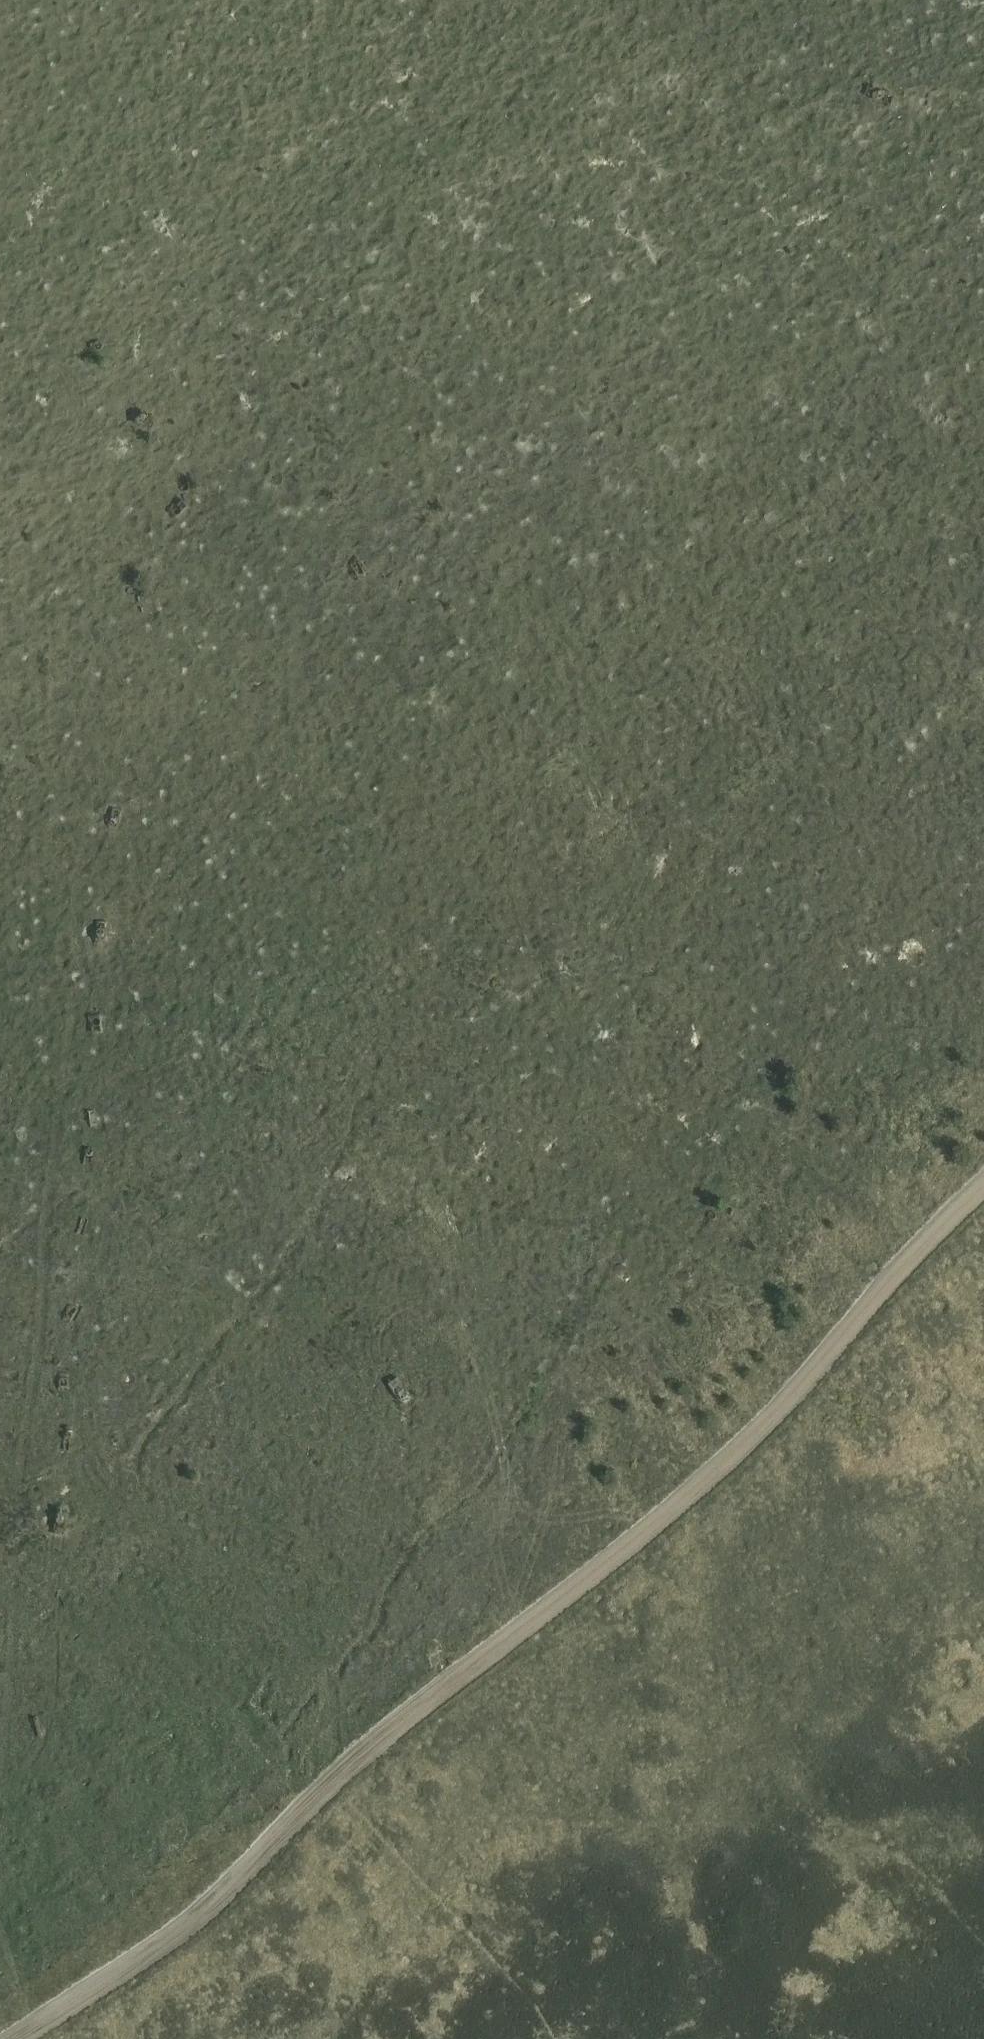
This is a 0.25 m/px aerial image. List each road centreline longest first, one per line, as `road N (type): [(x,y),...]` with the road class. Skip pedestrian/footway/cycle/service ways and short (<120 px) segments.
road 1 (track): [(22,2038),(182,1939),(341,1772),(706,1485),(983,1187)]

